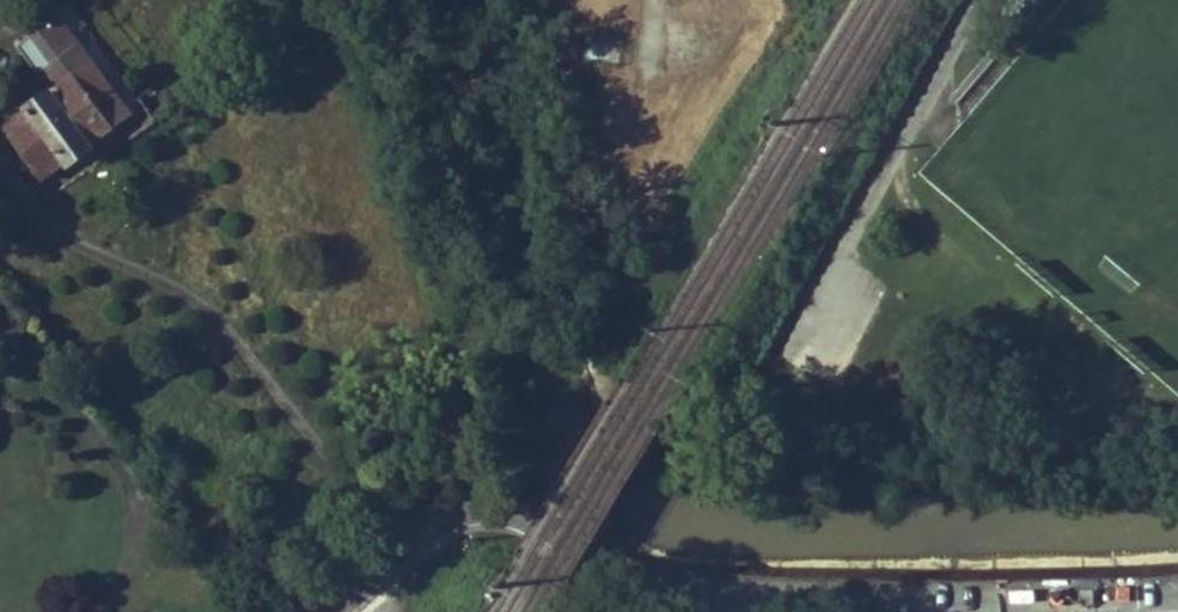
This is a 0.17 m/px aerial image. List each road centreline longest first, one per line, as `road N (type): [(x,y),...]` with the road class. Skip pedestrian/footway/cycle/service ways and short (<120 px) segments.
road 1 (residential): [(336,611),(435,525),(480,510),(660,589),(898,611)]

